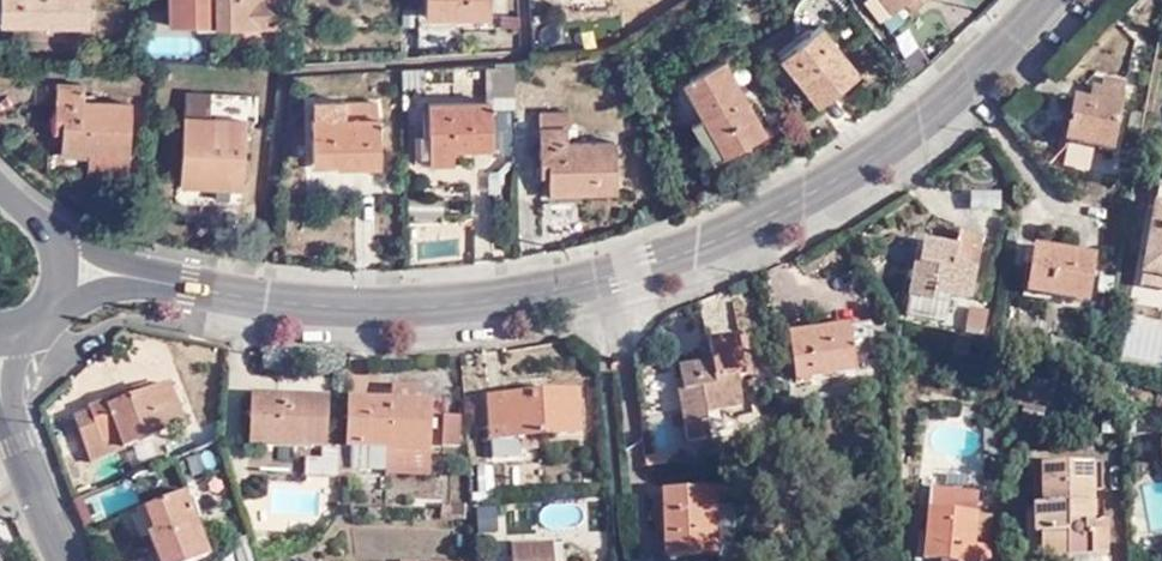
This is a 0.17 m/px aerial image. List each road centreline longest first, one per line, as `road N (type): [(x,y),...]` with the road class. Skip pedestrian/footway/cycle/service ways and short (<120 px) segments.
road 1 (residential): [(1041,0),(990,68),(877,162),(705,243),(546,292),(458,304),(345,306),(179,284)]
road 2 (tertiary): [(69,560),(5,403)]
road 3 (residential): [(179,284),(50,233)]
road 4 (residential): [(50,307),(108,289),(179,284)]

